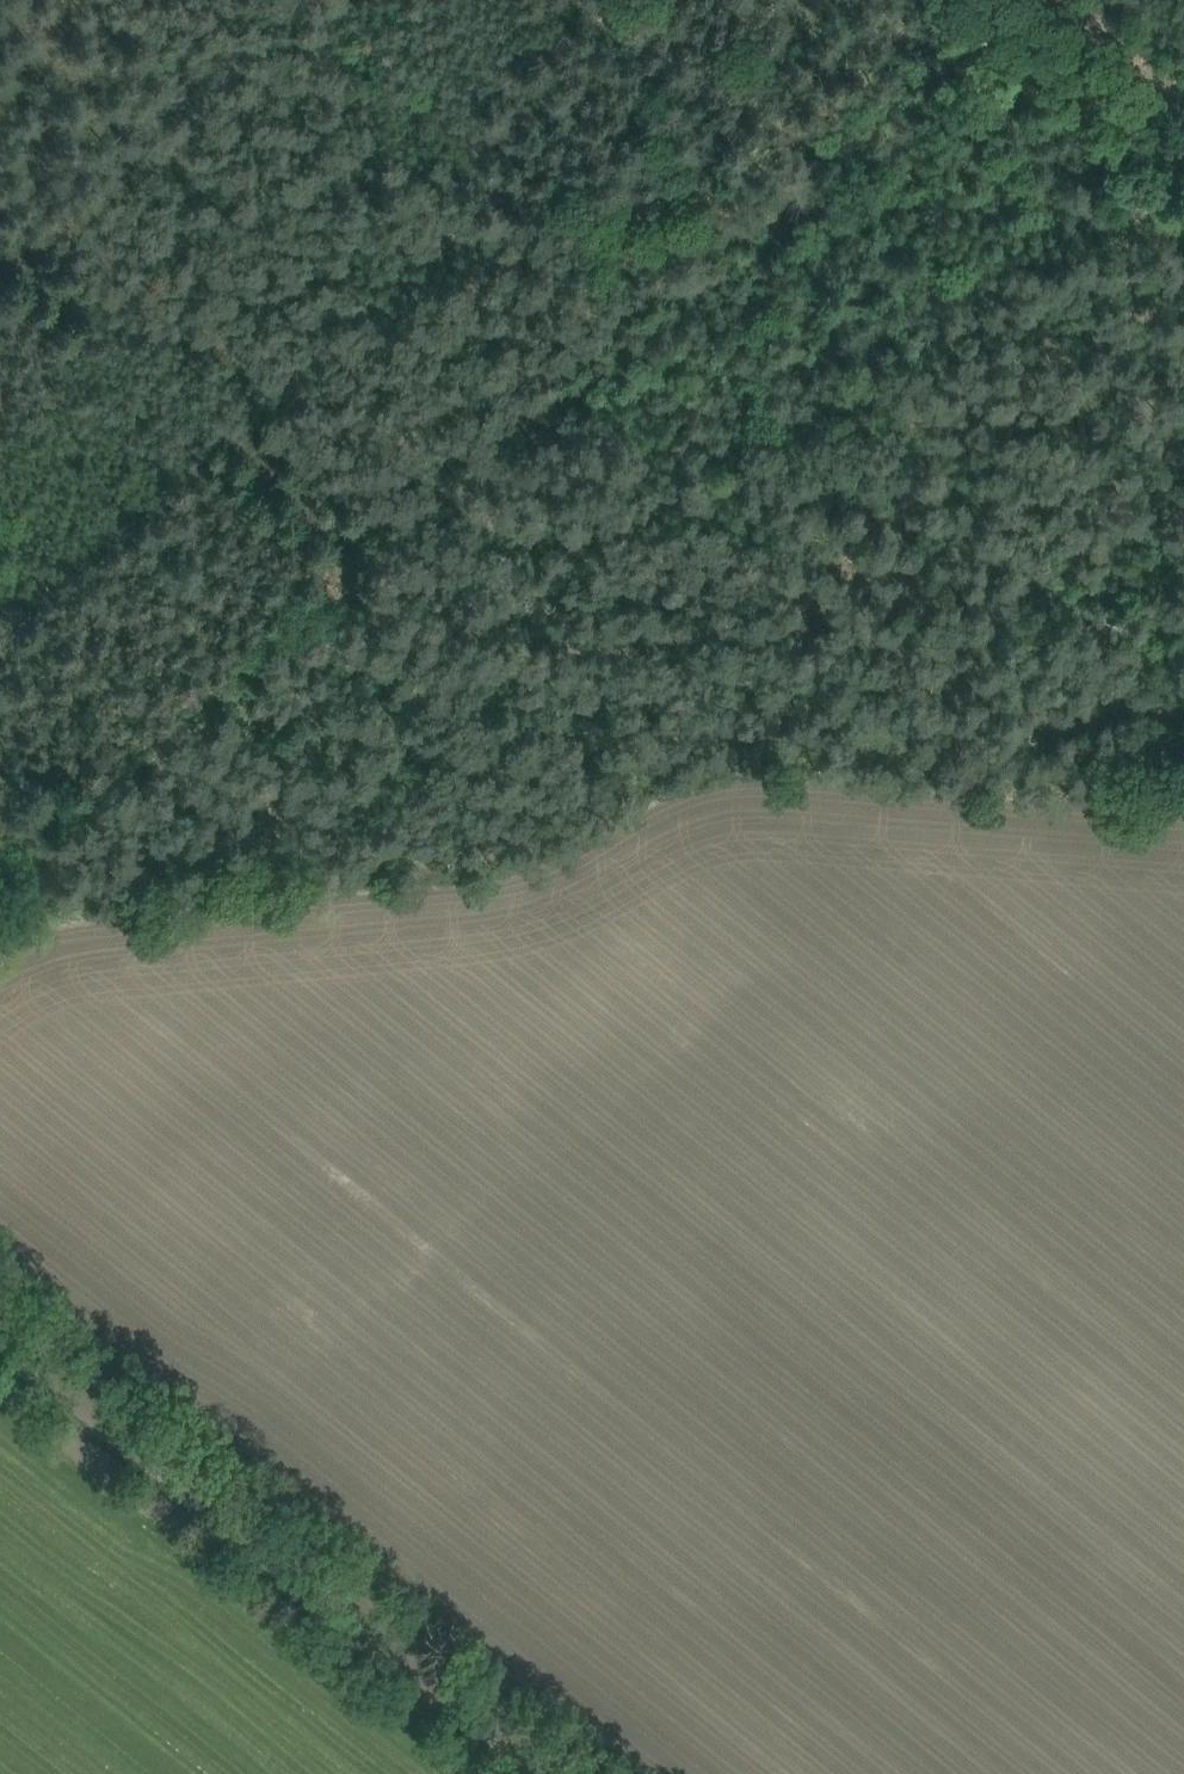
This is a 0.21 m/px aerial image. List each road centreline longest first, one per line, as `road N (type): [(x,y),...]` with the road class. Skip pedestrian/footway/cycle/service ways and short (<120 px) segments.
road 1 (track): [(567,1773),(0,1308)]
road 2 (track): [(987,0),(1183,152)]

